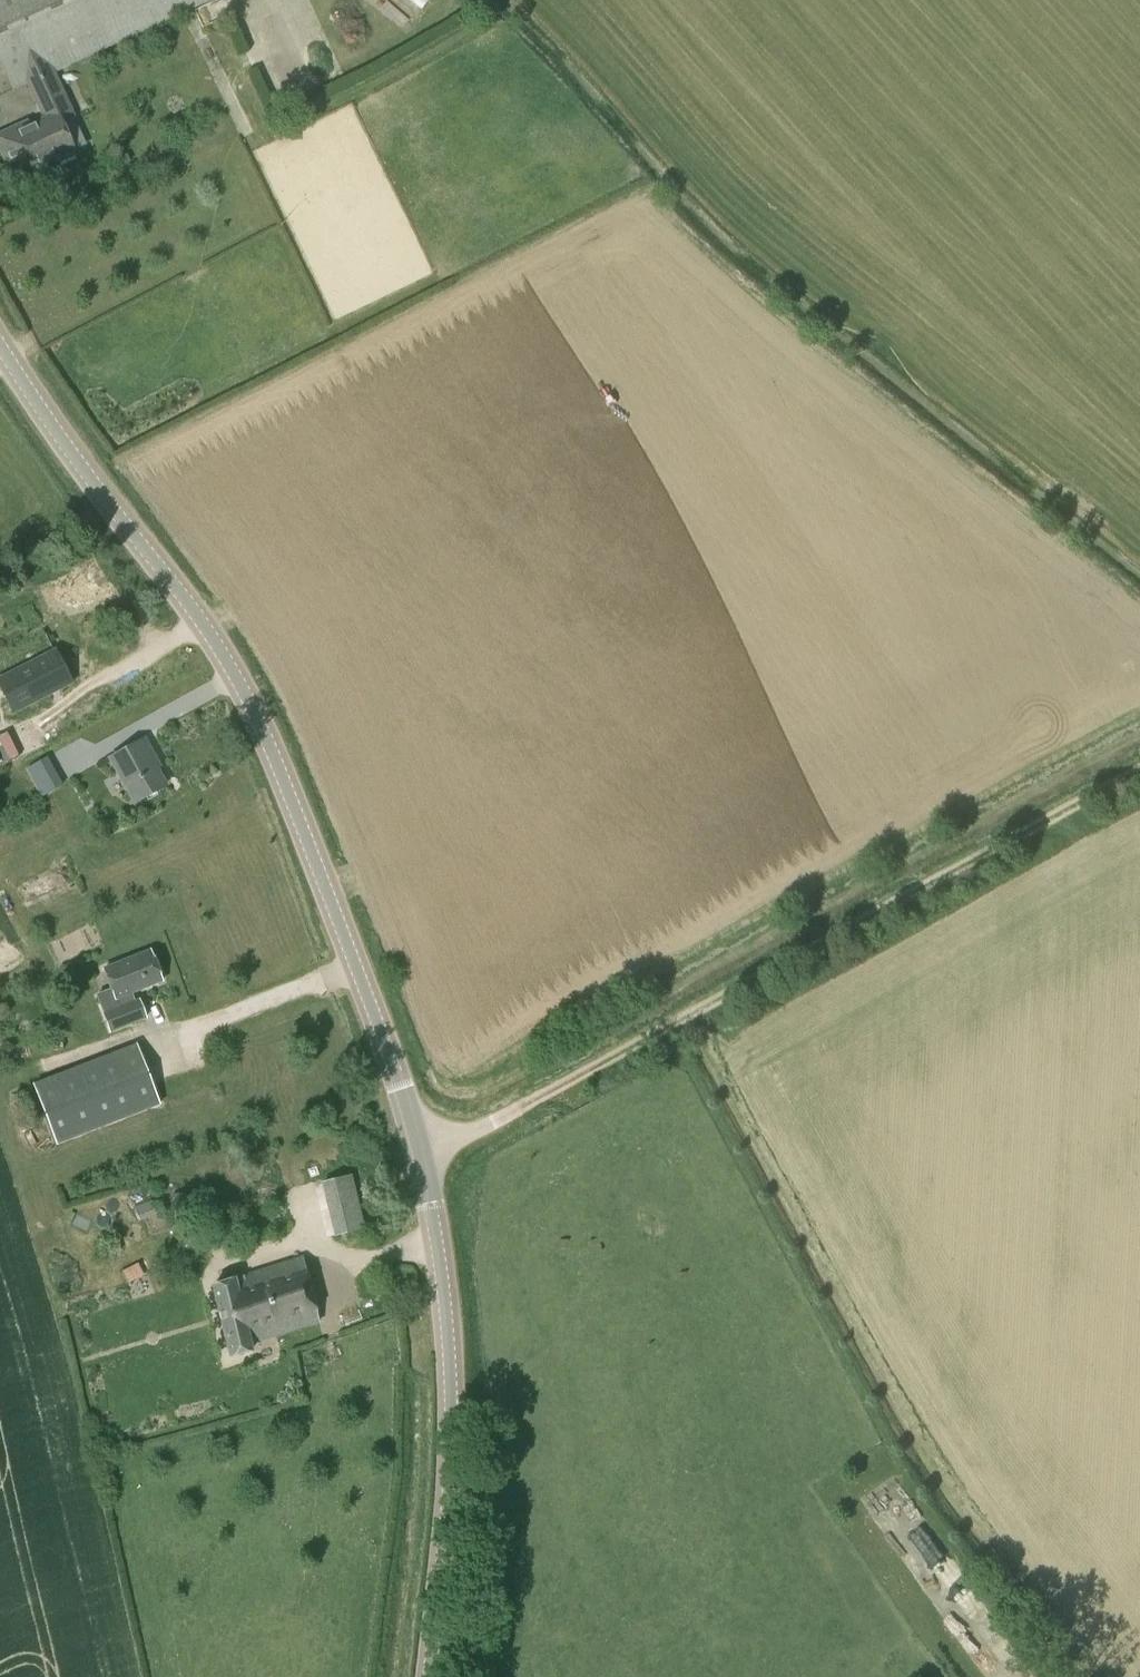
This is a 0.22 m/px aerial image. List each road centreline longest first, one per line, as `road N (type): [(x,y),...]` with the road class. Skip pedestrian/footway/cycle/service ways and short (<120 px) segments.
road 1 (tertiary): [(428,1676),(451,1422),(439,1253),(415,1142),(244,692),(0,348)]

